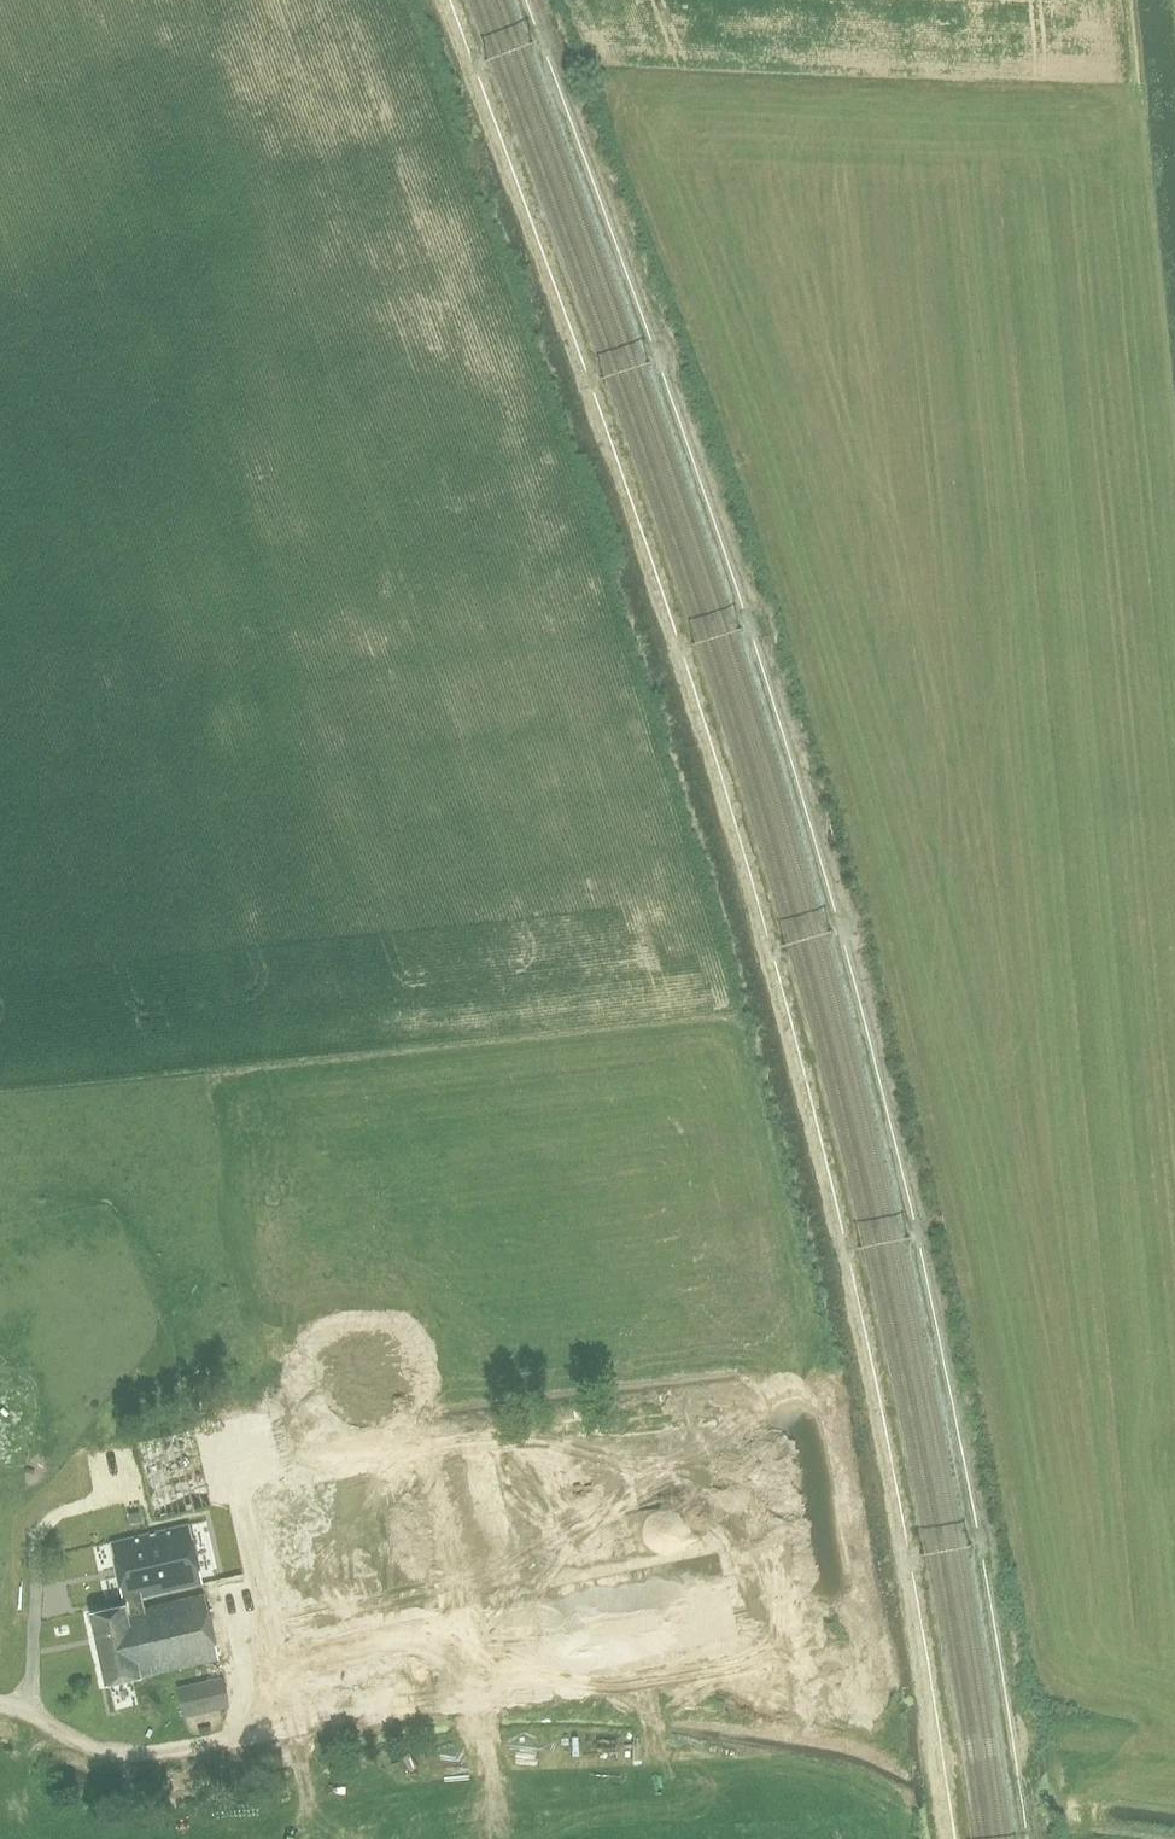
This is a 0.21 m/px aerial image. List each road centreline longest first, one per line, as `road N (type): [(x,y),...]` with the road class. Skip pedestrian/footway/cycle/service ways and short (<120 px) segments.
road 1 (track): [(291,1725),(713,1670)]

